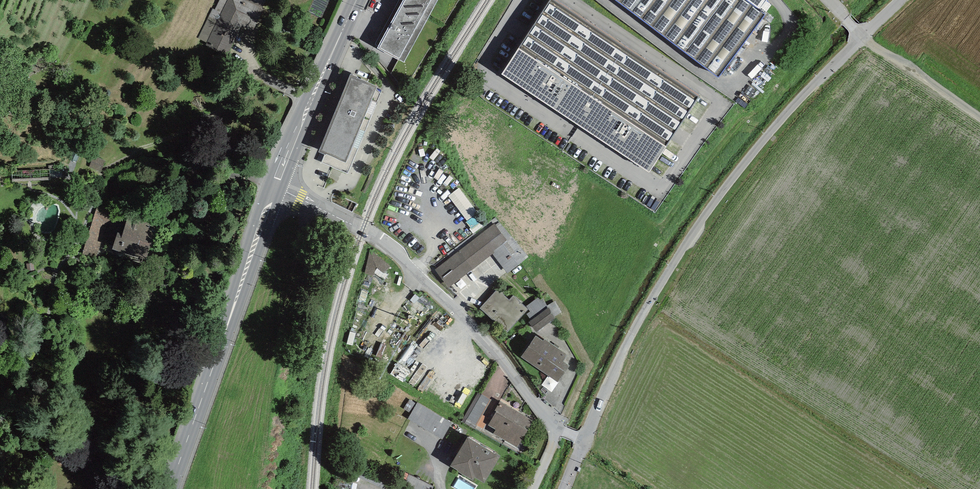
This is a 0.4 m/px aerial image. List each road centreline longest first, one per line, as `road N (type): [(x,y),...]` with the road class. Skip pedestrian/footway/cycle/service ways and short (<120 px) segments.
road 1 (unclassified): [(585,437),(613,361),(677,254),(745,159),(863,36)]
road 2 (unclassified): [(274,187),(408,264),(532,406),(585,437)]
road 3 (secondary): [(274,187),(169,488)]
road 4 (secondary): [(357,0),(274,187)]

